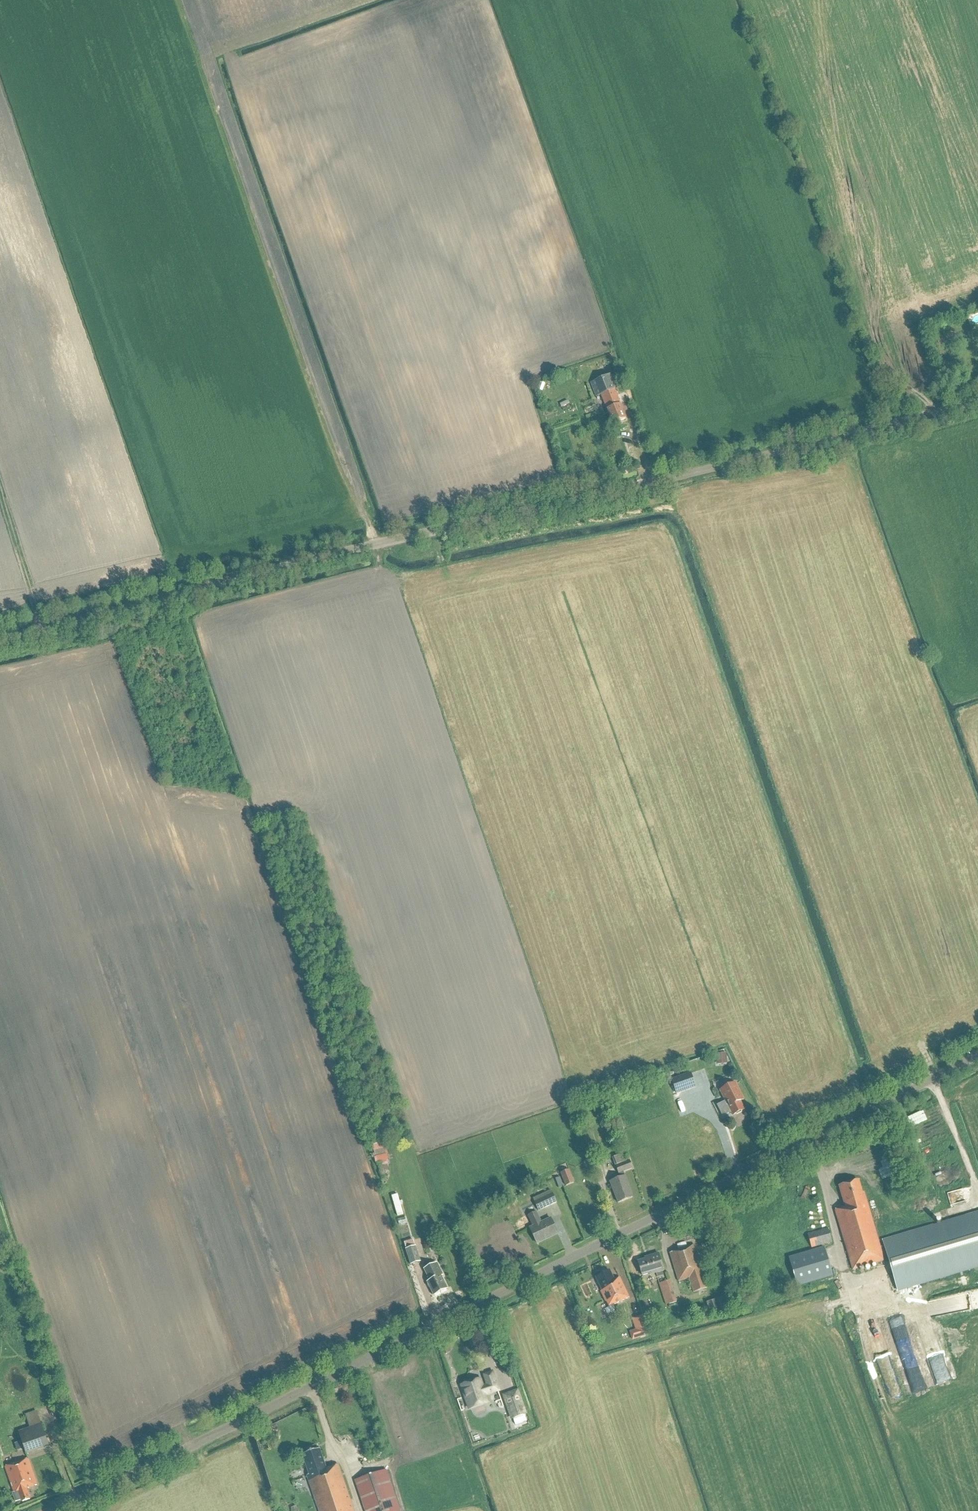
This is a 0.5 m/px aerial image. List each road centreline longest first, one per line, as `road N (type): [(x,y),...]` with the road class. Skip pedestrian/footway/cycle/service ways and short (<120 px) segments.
road 1 (tertiary): [(50,1510),(977,1055)]
road 2 (tertiary): [(0,639),(977,402)]

